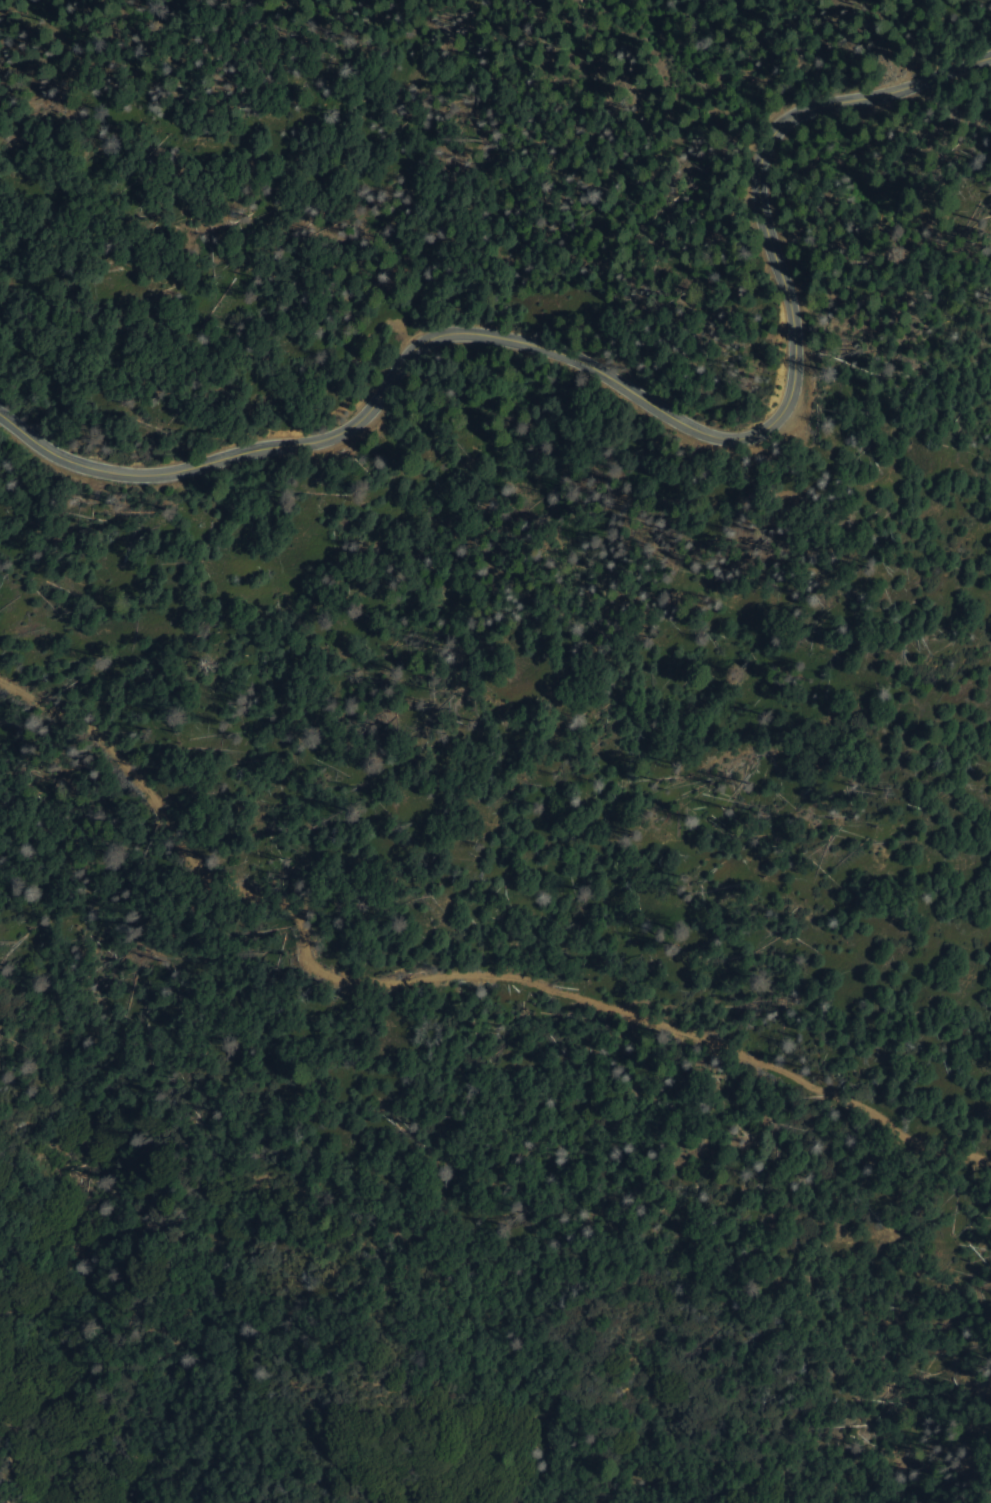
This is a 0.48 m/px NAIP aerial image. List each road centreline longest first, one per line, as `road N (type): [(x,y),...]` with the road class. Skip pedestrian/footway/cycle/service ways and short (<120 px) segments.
road 1 (residential): [(990,55),(788,115),(770,133),(757,180),(796,349),(788,407),(765,431),(743,438),(694,430),(587,368),(508,339),(450,332),(416,346),(350,427),(173,472),(99,471),(0,419)]
road 2 (track): [(0,694),(212,874),(841,1104),(912,1146),(990,1170)]

